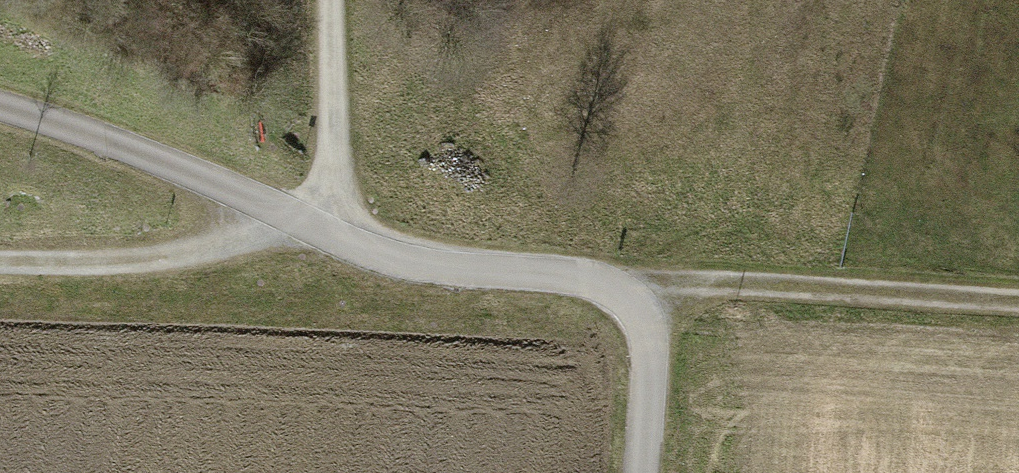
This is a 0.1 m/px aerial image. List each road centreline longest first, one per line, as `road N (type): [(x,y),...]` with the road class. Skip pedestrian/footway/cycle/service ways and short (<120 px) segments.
road 1 (track): [(642,472),(649,344),(640,313),(621,293),(574,278),(419,264),(303,221)]
road 2 (track): [(1018,302),(759,286),(621,293)]
road 3 (track): [(0,105),(111,140),(303,221)]
road 4 (track): [(303,221),(147,258),(0,261)]
road 5 (track): [(303,221),(326,186),(332,157),(329,0)]

